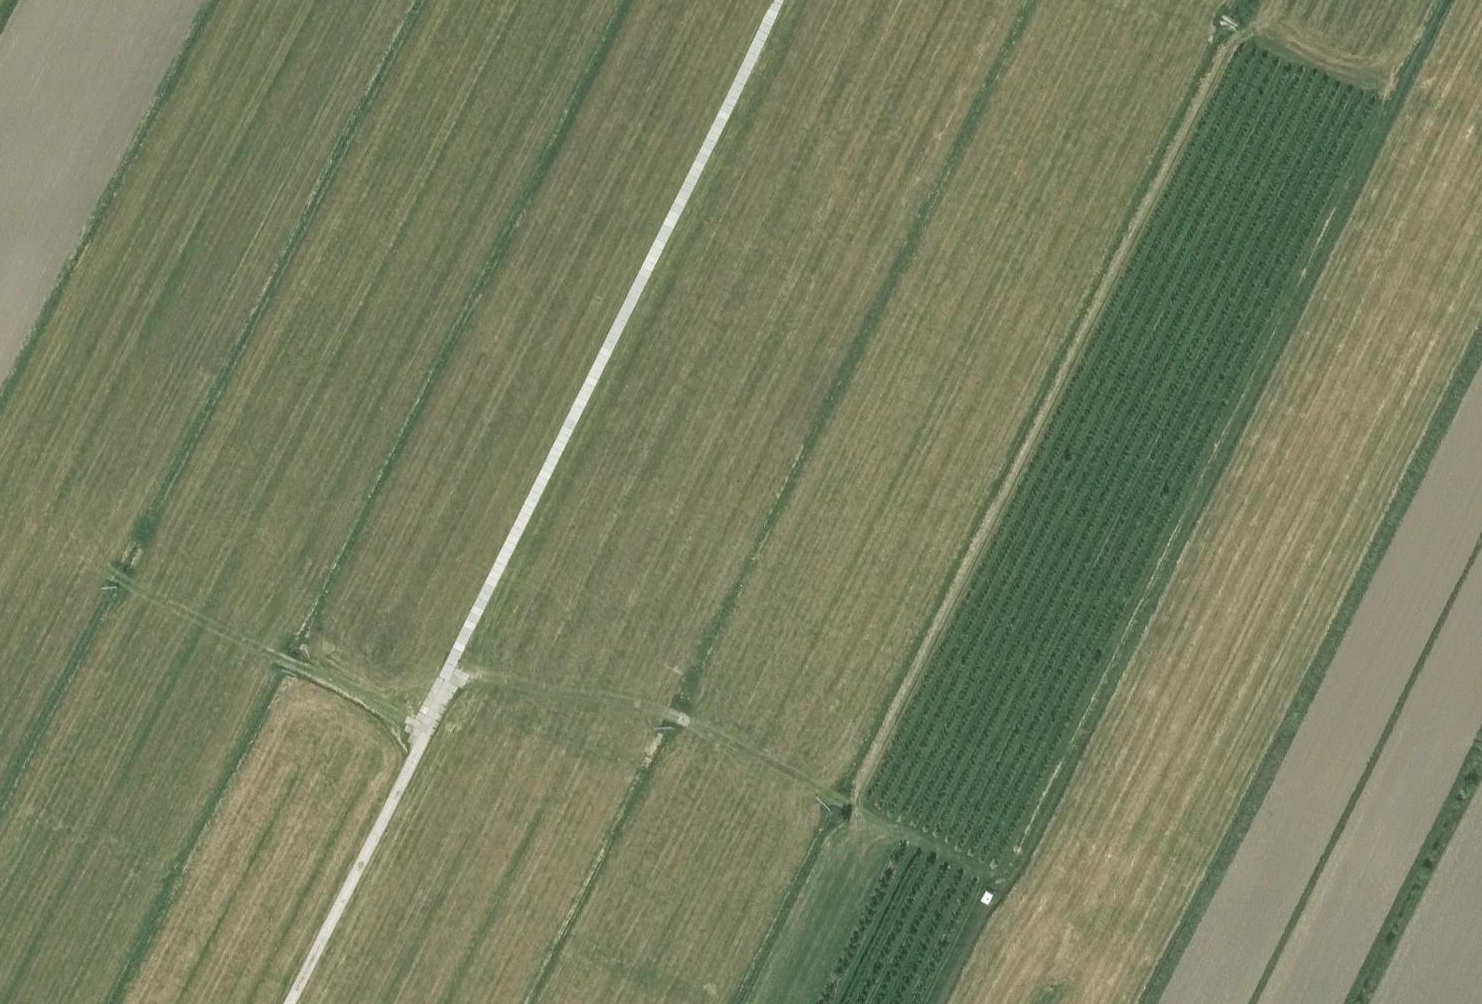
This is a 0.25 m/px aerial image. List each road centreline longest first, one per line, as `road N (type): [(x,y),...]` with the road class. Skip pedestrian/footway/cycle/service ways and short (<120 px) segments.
road 1 (track): [(297,1003),(777,0)]
road 2 (track): [(461,660),(688,695),(1008,861)]

